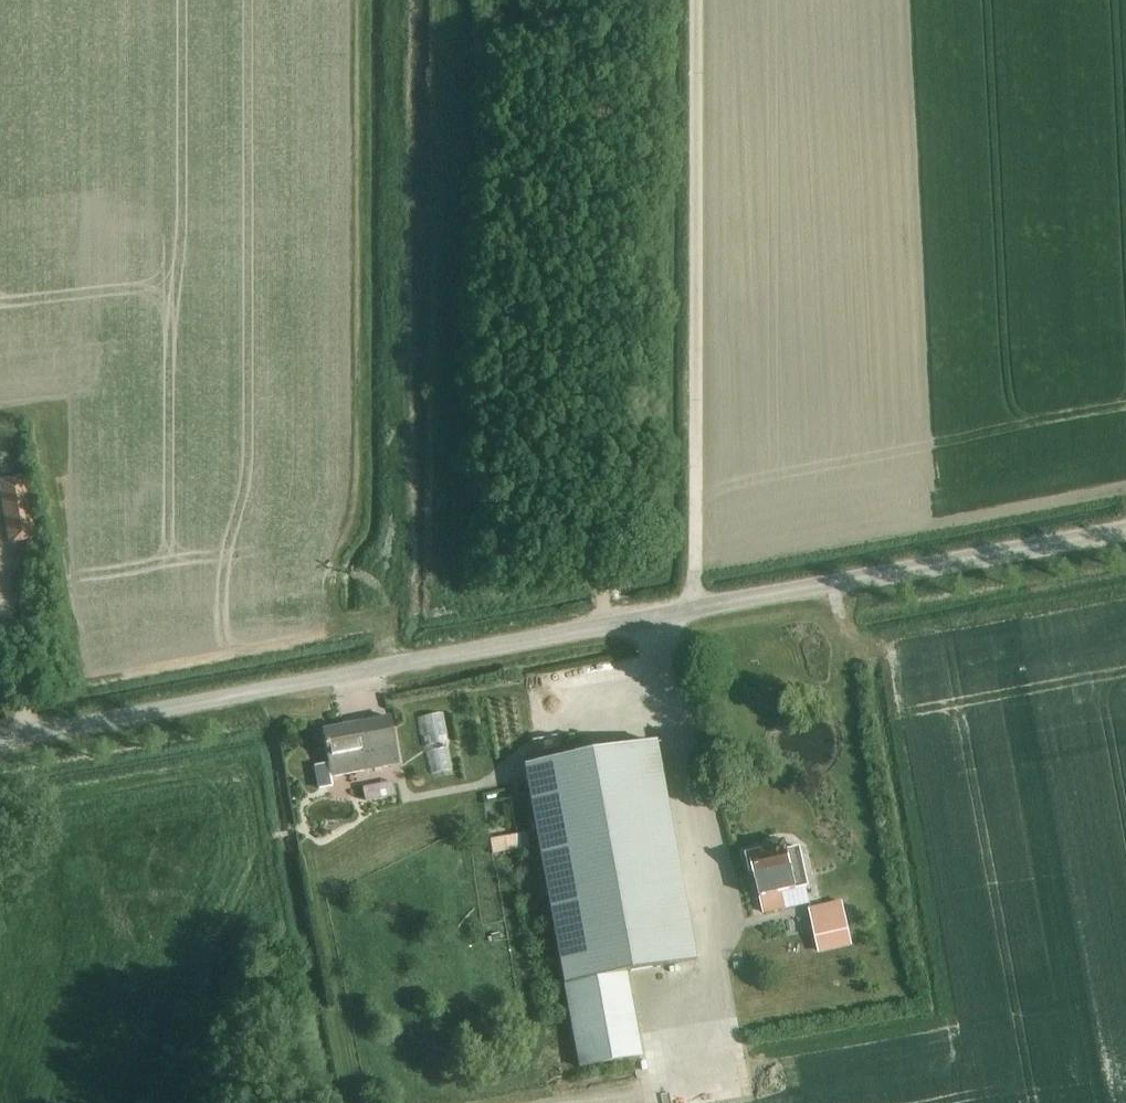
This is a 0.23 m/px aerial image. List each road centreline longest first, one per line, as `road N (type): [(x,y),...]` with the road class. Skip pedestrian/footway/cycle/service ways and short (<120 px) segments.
road 1 (unclassified): [(0,736),(1125,529)]
road 2 (track): [(186,1102),(263,855),(244,760),(0,805)]

